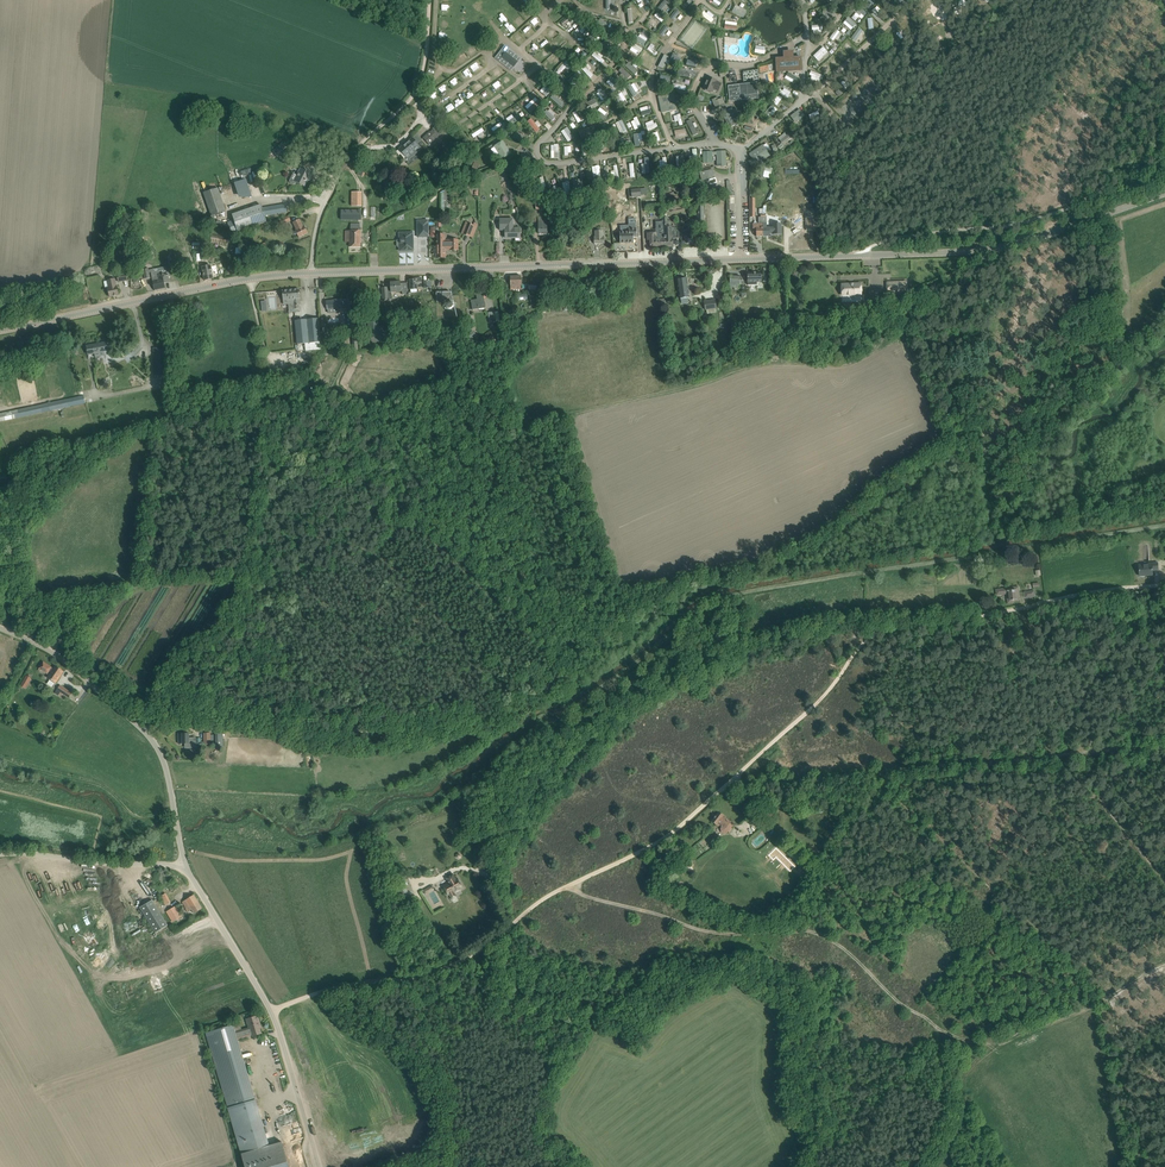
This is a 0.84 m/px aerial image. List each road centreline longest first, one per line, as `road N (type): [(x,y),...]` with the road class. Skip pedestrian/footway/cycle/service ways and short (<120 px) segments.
road 1 (track): [(50,650),(144,586),(363,564),(512,429),(779,358),(851,362),(877,346),(927,289),(966,271)]
road 2 (tertiary): [(311,273),(991,249),(1164,193)]
road 3 (track): [(271,1010),(459,960),(568,886),(667,838),(737,777)]
road 4 (track): [(1139,746),(750,790),(737,777)]
road 5 (track): [(937,1025),(817,932),(705,930),(568,886)]
road 6 (unclassified): [(317,1166),(271,1010),(183,866)]
road 7 (unclassified): [(183,866),(167,767),(151,736),(66,661),(0,627)]
road 8 (tertiary): [(0,330),(235,281),(311,273)]
road 9 (track): [(868,640),(1073,595),(1164,586)]
road 10 (unclassified): [(311,273),(336,170),(416,84)]
road 11 (track): [(737,777),(827,693),(868,640)]
road 12 (track): [(246,573),(270,422),(293,393)]
road 13 (unclassified): [(183,866),(0,854)]
road 14 (track): [(951,420),(1112,333)]
road 15 (track): [(1164,881),(1102,789),(1139,746)]
road 16 (track): [(1109,998),(1001,1043),(969,1069)]

